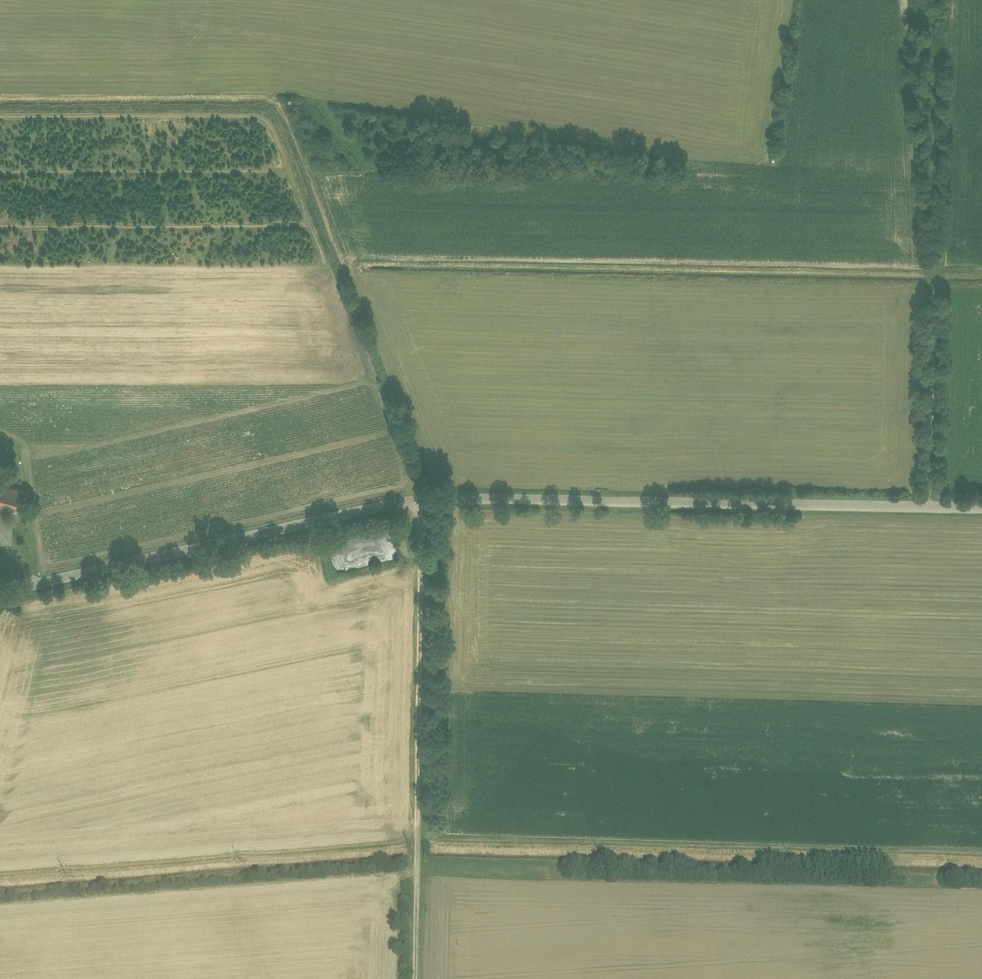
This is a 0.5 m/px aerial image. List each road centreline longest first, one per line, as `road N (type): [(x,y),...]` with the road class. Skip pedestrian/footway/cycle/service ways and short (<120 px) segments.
road 1 (residential): [(0,592),(413,500),(981,507)]

